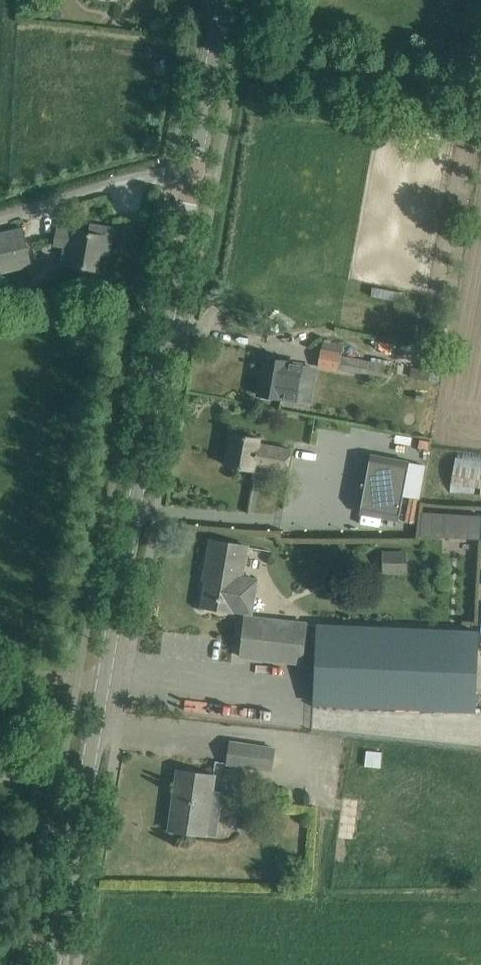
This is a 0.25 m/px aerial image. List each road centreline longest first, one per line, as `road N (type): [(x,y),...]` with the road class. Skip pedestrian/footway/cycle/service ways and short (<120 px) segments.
road 1 (tertiary): [(56,964),(195,180)]
road 2 (residential): [(0,220),(154,174),(195,180)]
road 3 (tertiary): [(195,180),(226,0)]

